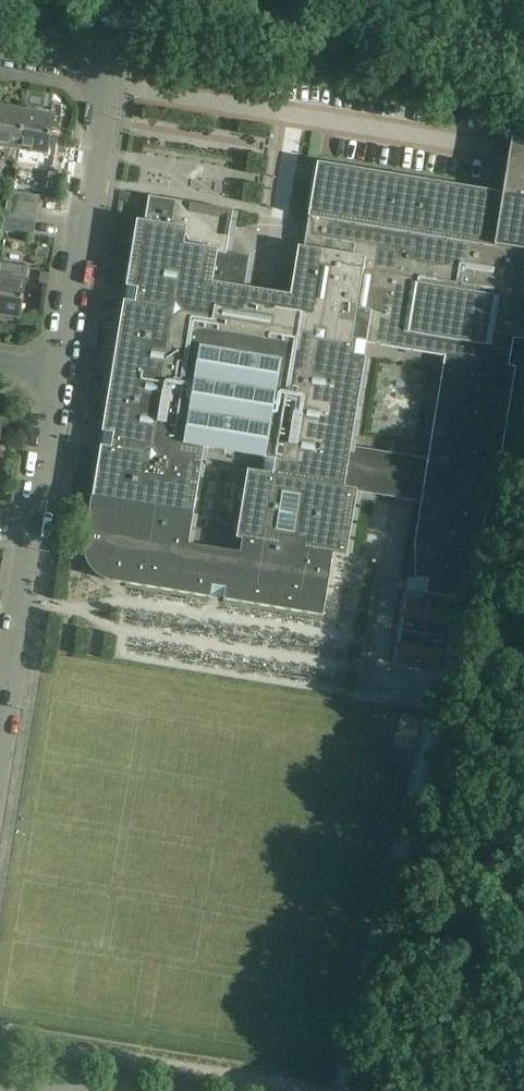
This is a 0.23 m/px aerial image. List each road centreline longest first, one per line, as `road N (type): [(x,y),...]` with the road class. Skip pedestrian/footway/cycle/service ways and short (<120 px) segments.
road 1 (residential): [(4,687),(110,73)]

